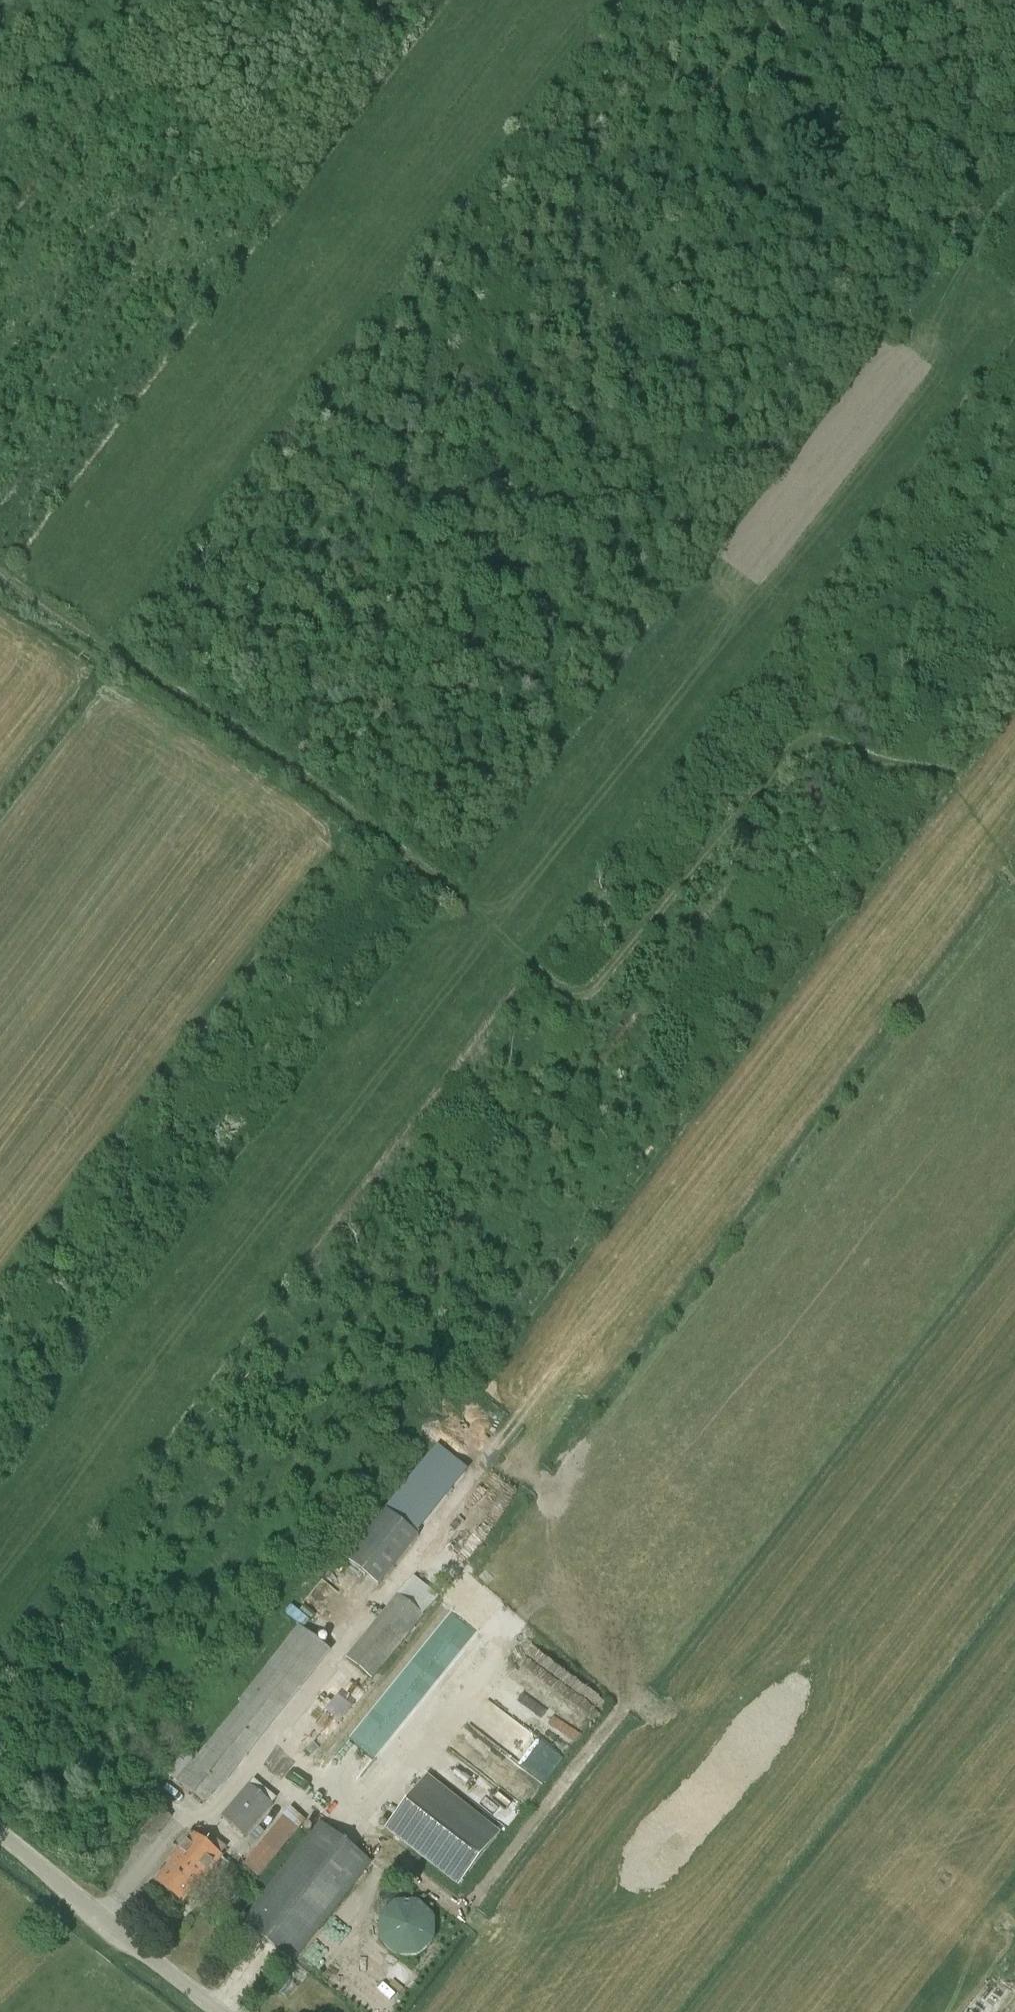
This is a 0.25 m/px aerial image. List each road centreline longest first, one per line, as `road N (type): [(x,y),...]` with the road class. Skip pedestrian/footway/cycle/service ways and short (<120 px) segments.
road 1 (track): [(1014,197),(970,256),(925,395),(787,567),(695,653),(479,917)]
road 2 (unclassified): [(222,2011),(0,1834)]

